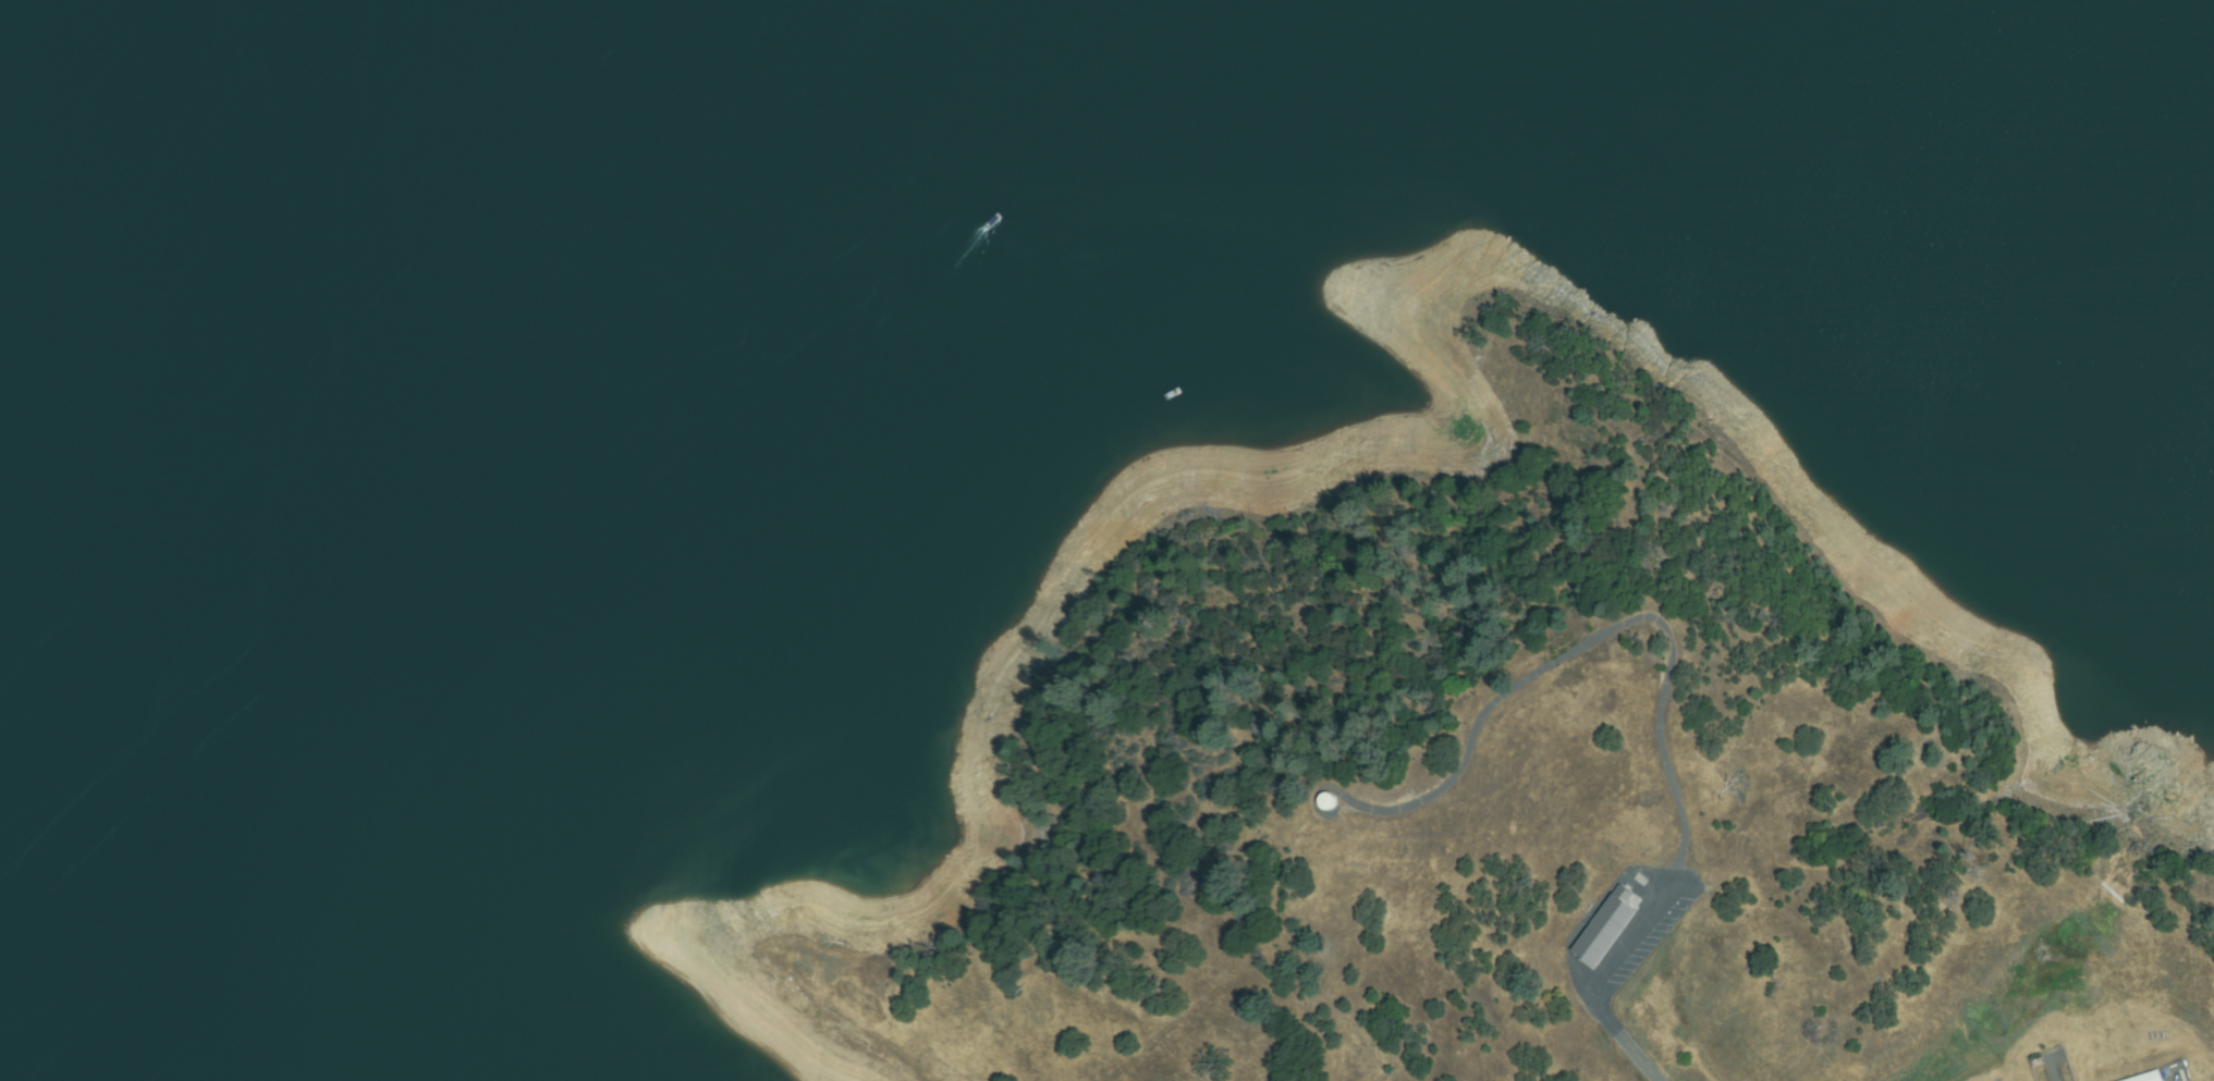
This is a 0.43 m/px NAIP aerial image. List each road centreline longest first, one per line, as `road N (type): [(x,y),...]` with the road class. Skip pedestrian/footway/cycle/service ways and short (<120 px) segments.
road 1 (residential): [(1666,1080),(1604,1006),(1603,991),(1619,948),(1690,863),(1696,846),(1671,747),(1681,659),(1672,626),(1637,624),(1507,701),(1488,724),(1468,775),(1442,799),(1408,812),(1355,809)]

